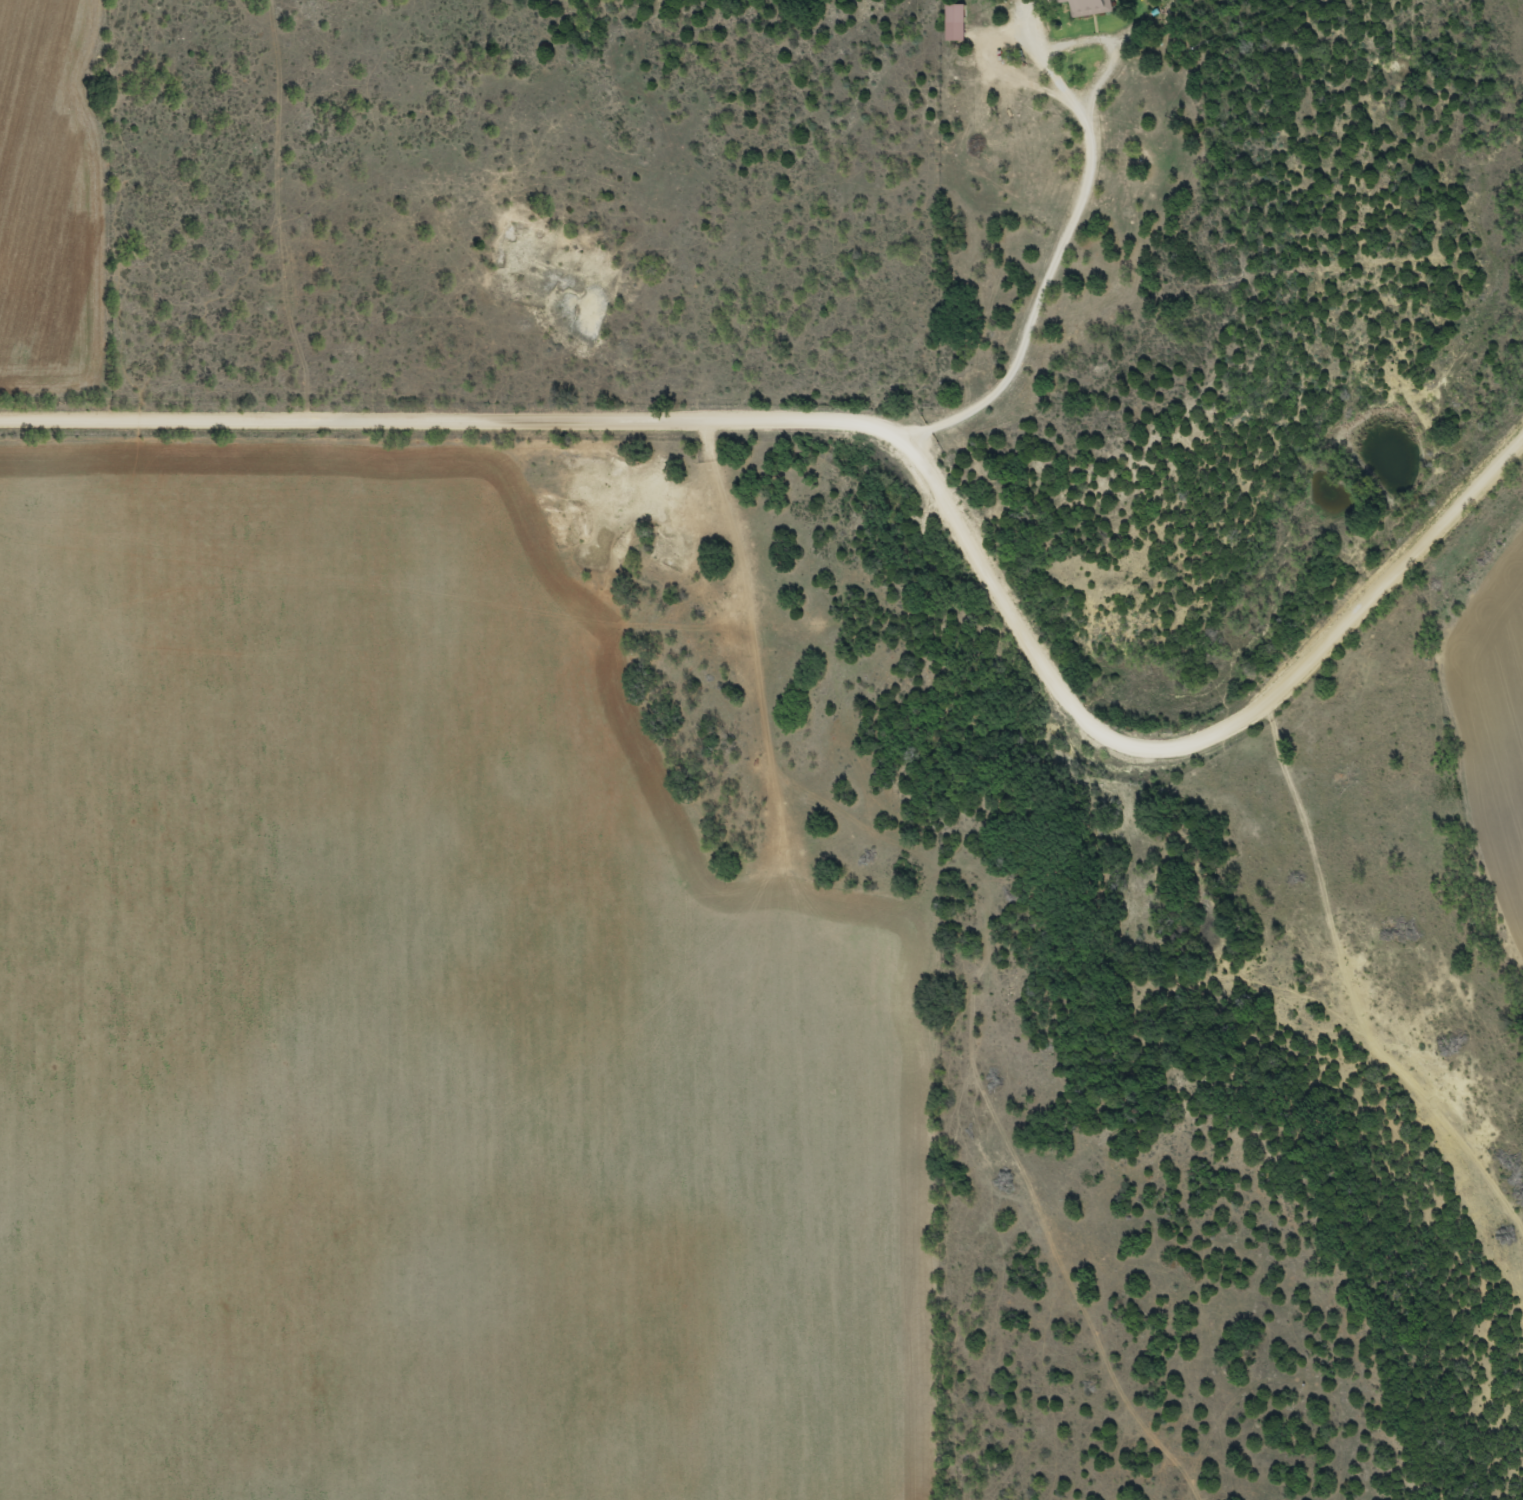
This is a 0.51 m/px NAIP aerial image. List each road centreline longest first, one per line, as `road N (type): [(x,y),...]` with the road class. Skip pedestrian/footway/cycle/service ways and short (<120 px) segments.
road 1 (residential): [(1522,438),(1303,672),(1186,748),(1143,749),(1101,733),(981,572),(902,440),(883,425),(0,433)]

